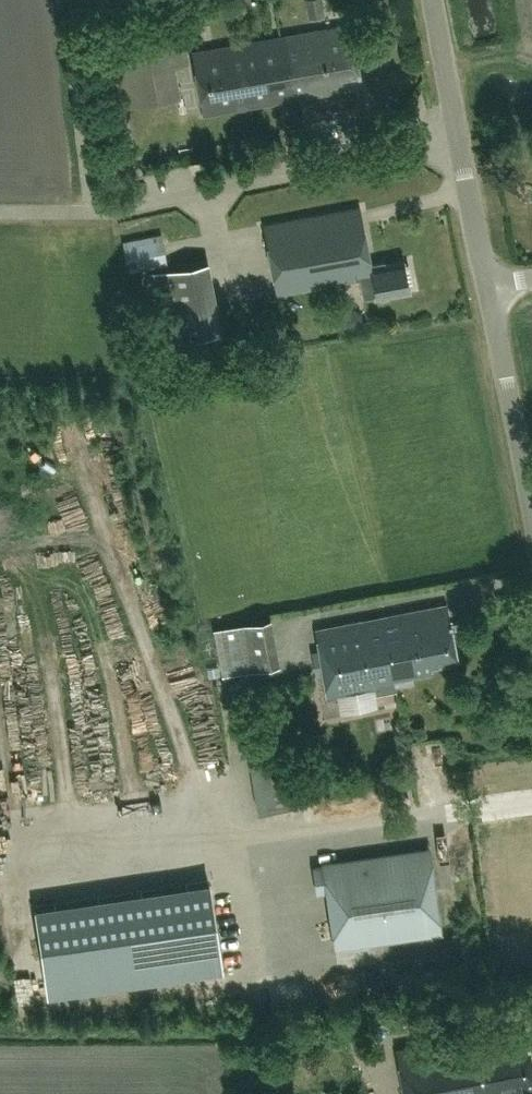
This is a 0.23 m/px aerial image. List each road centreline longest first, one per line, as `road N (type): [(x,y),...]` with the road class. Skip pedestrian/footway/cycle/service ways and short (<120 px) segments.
road 1 (unclassified): [(488,286),(432,0)]
road 2 (unclassified): [(531,521),(488,286)]

